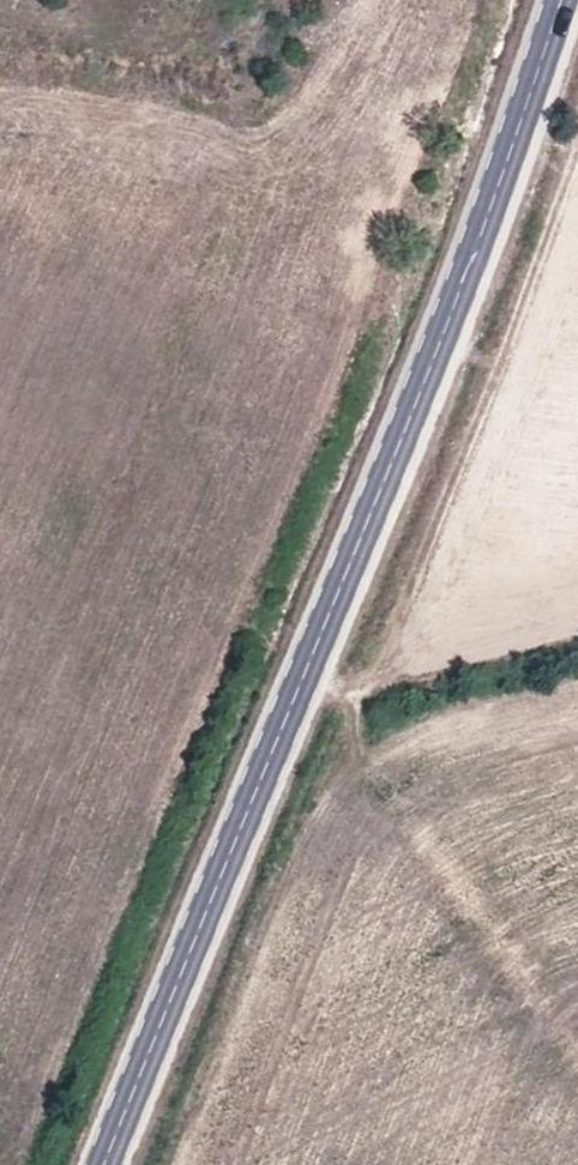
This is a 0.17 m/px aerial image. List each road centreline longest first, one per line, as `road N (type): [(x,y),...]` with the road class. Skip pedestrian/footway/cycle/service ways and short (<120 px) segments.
road 1 (tertiary): [(562,0),(445,335),(105,1164)]
road 2 (track): [(181,1164),(315,816),(472,445),(577,156)]

